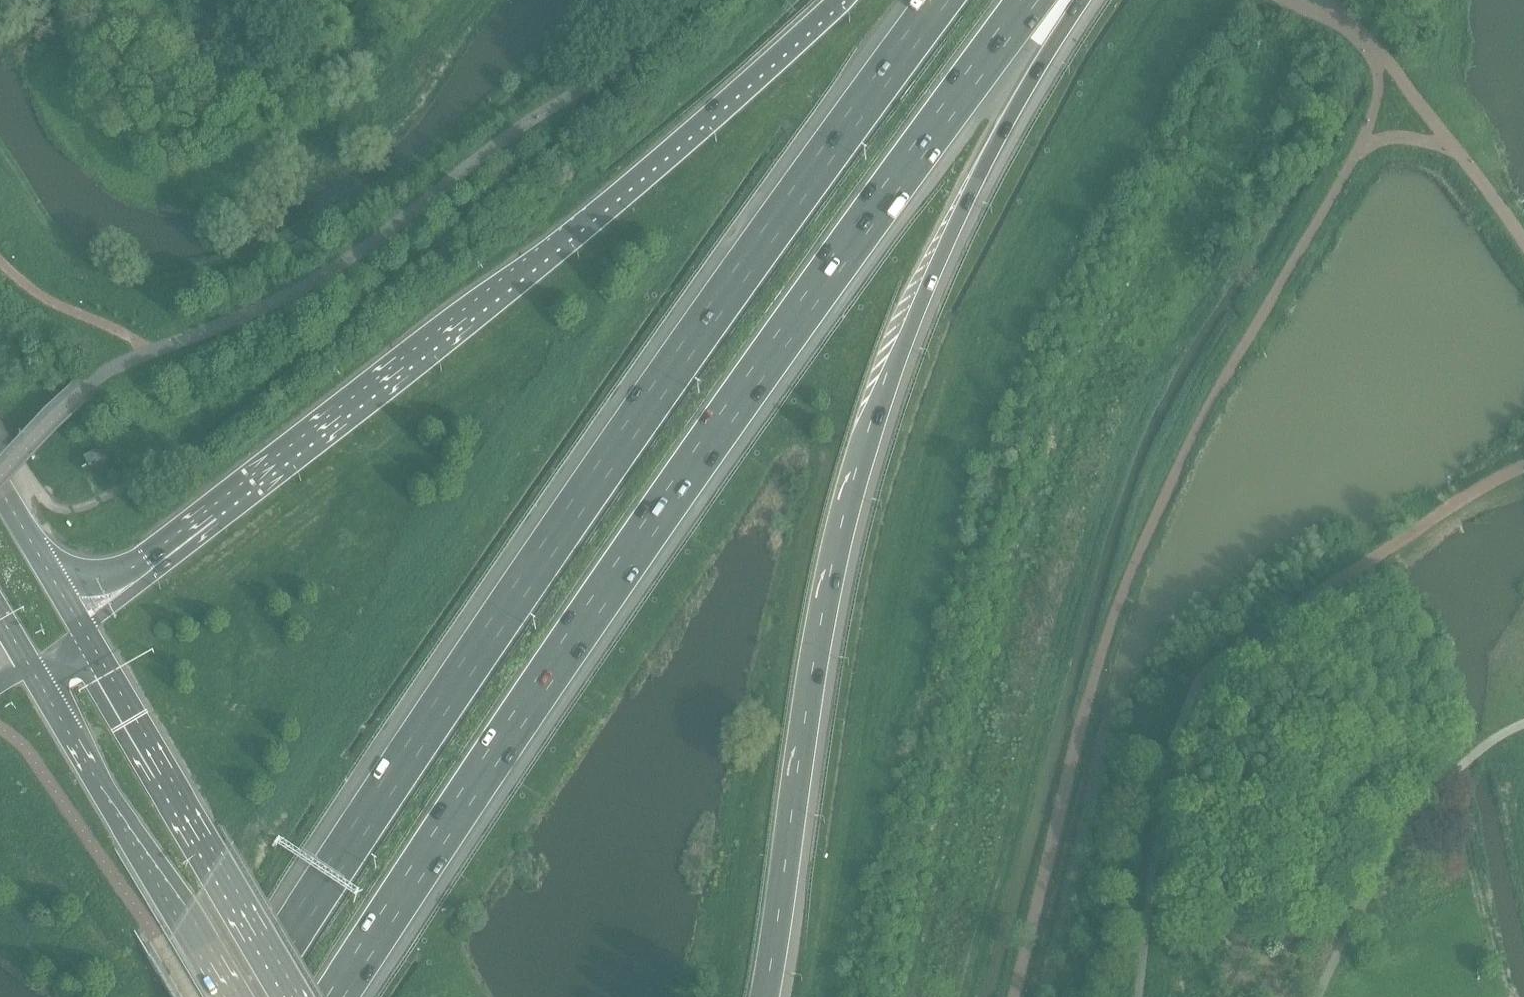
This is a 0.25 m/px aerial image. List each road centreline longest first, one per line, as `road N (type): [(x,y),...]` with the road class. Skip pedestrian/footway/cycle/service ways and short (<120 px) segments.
road 1 (motorway): [(336,996),(730,412),(1030,0)]
road 2 (motorway): [(940,0),(677,358),(253,996)]
road 3 (motorway): [(772,996),(815,703),(851,519),(893,375),(968,197),(1079,0)]
road 4 (motorway): [(843,0),(776,69),(582,237),(84,629)]
road 5 (primary): [(300,996),(84,629)]
road 6 (primary): [(30,667),(227,996)]
road 7 (secondary): [(84,629),(0,486)]

